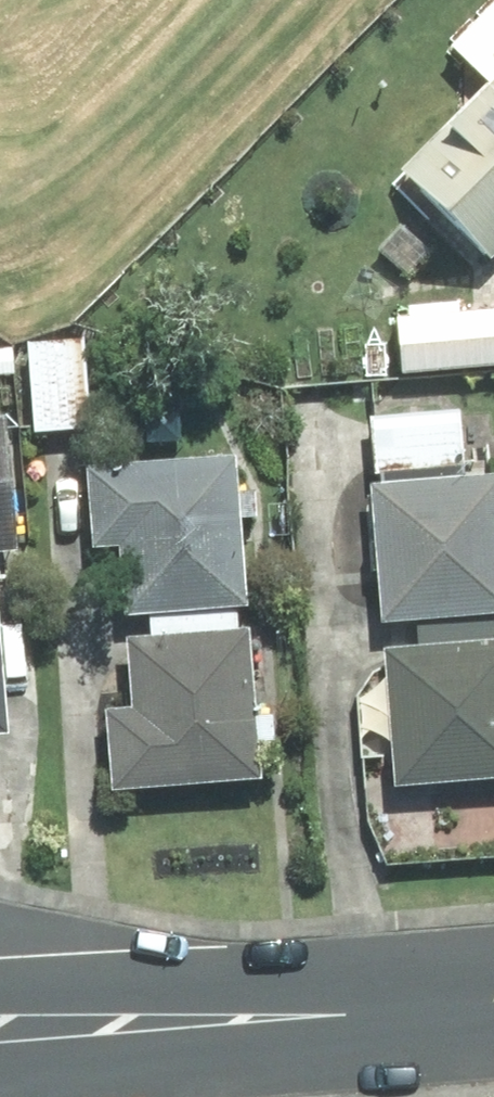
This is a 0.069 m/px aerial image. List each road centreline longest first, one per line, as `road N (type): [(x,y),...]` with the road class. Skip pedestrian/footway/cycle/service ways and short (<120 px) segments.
road 1 (tertiary): [(0,1032),(493,1002)]

